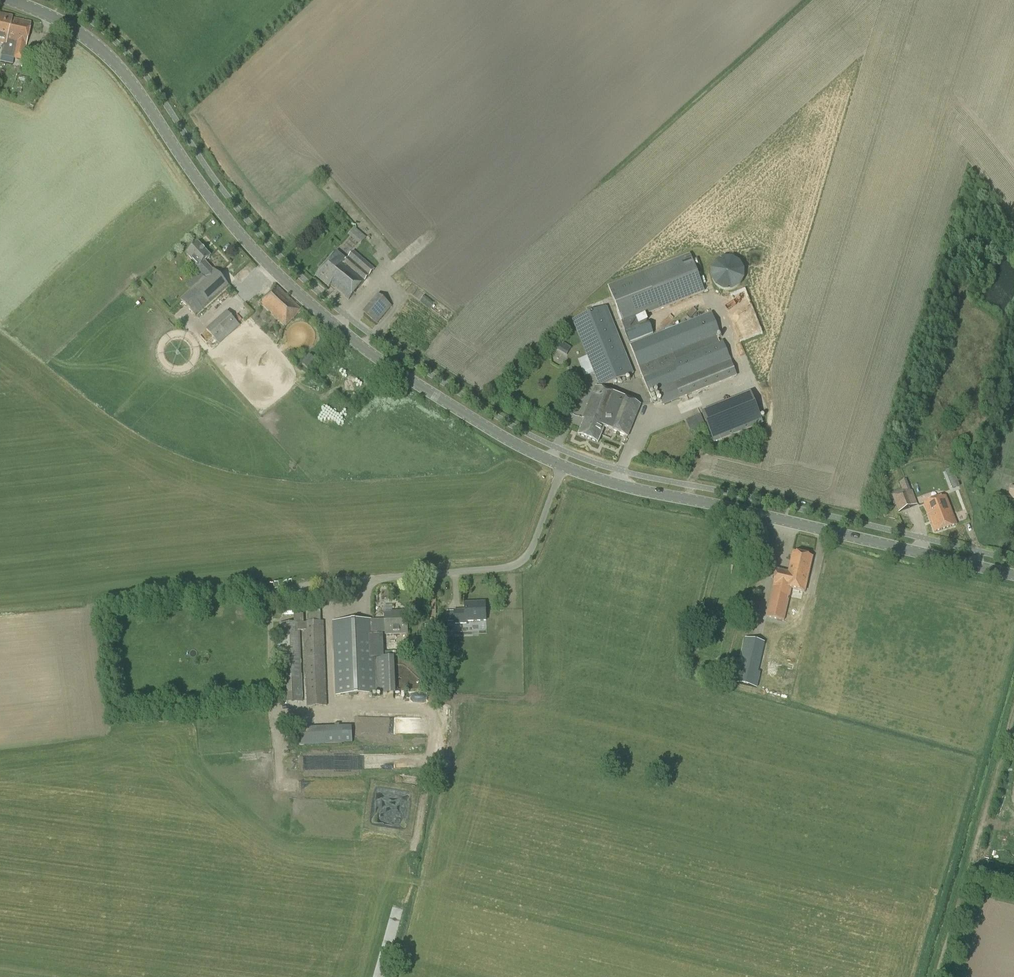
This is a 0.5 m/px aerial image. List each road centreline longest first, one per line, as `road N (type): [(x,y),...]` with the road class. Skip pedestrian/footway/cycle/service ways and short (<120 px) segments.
road 1 (secondary): [(13,0),(106,54),(208,197),(293,289),(359,346),(496,434),(617,484),(1013,572)]

